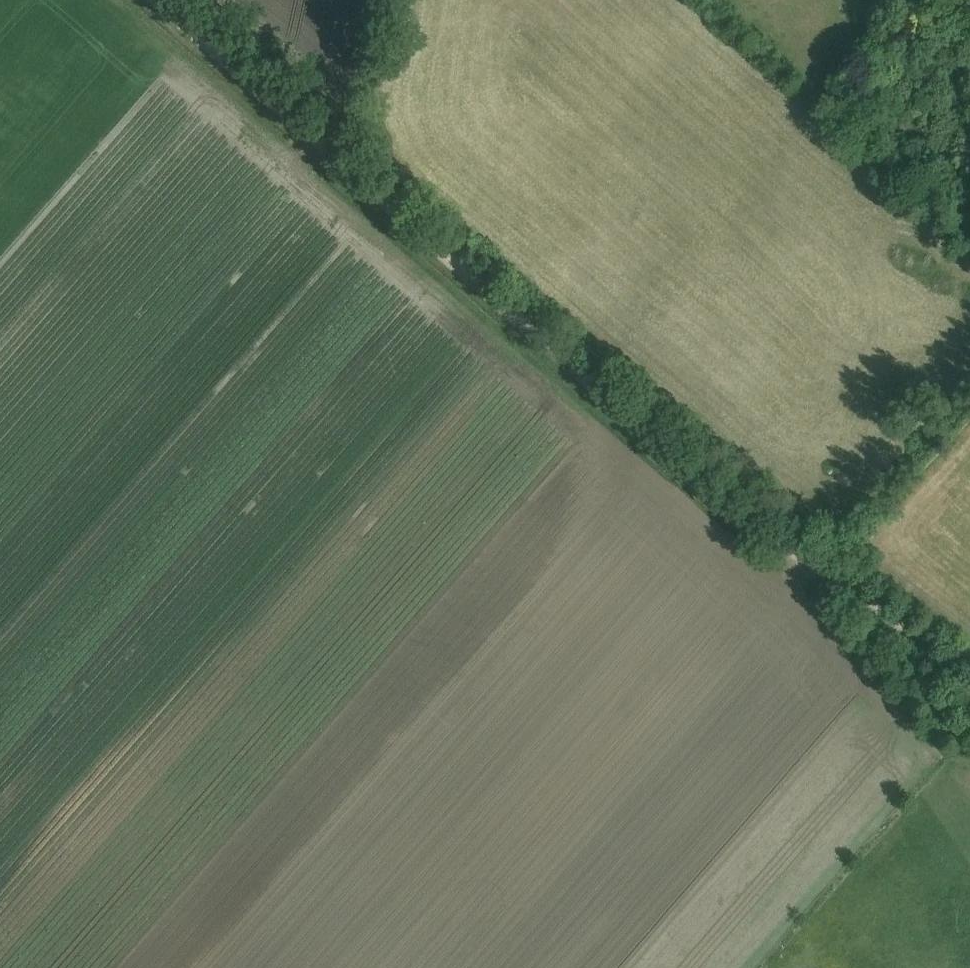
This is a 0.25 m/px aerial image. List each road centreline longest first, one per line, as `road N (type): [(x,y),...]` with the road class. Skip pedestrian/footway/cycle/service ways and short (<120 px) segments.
road 1 (track): [(153,0),(753,524),(835,573),(969,683)]

